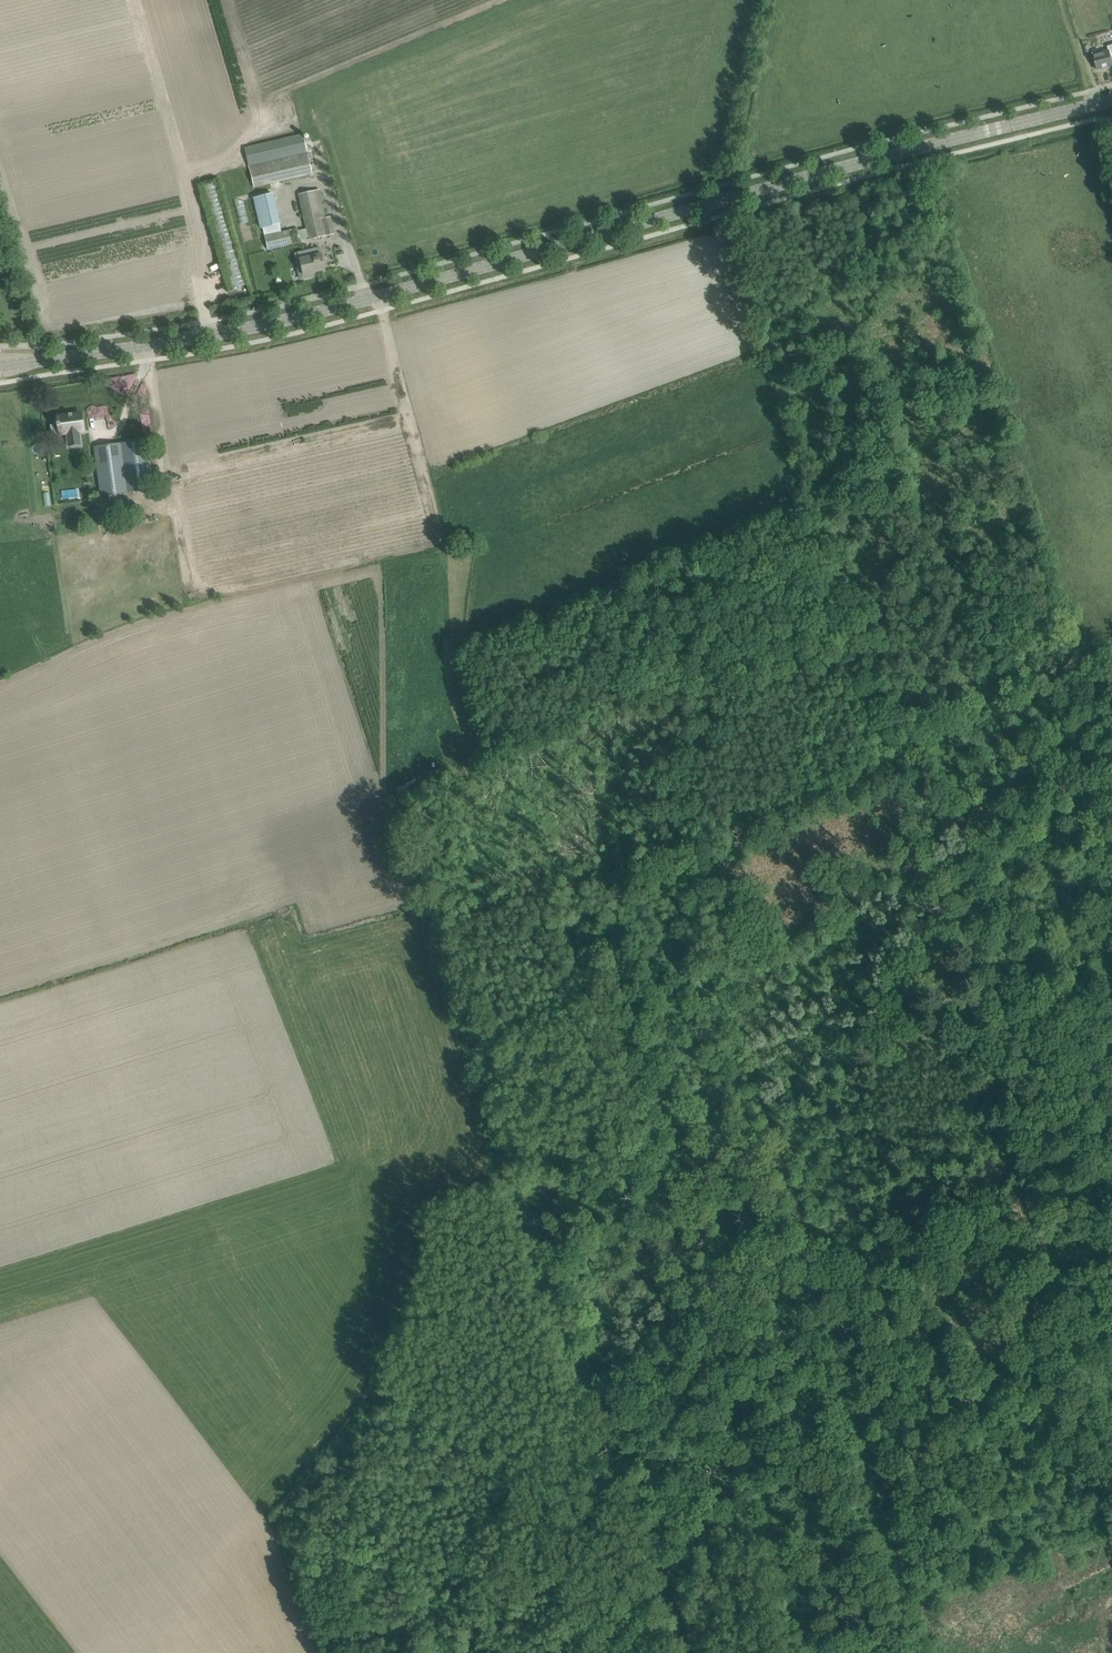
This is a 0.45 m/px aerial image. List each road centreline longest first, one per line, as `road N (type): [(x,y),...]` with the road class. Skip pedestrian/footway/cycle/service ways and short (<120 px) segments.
road 1 (tertiary): [(0,366),(325,310),(1111,99)]

